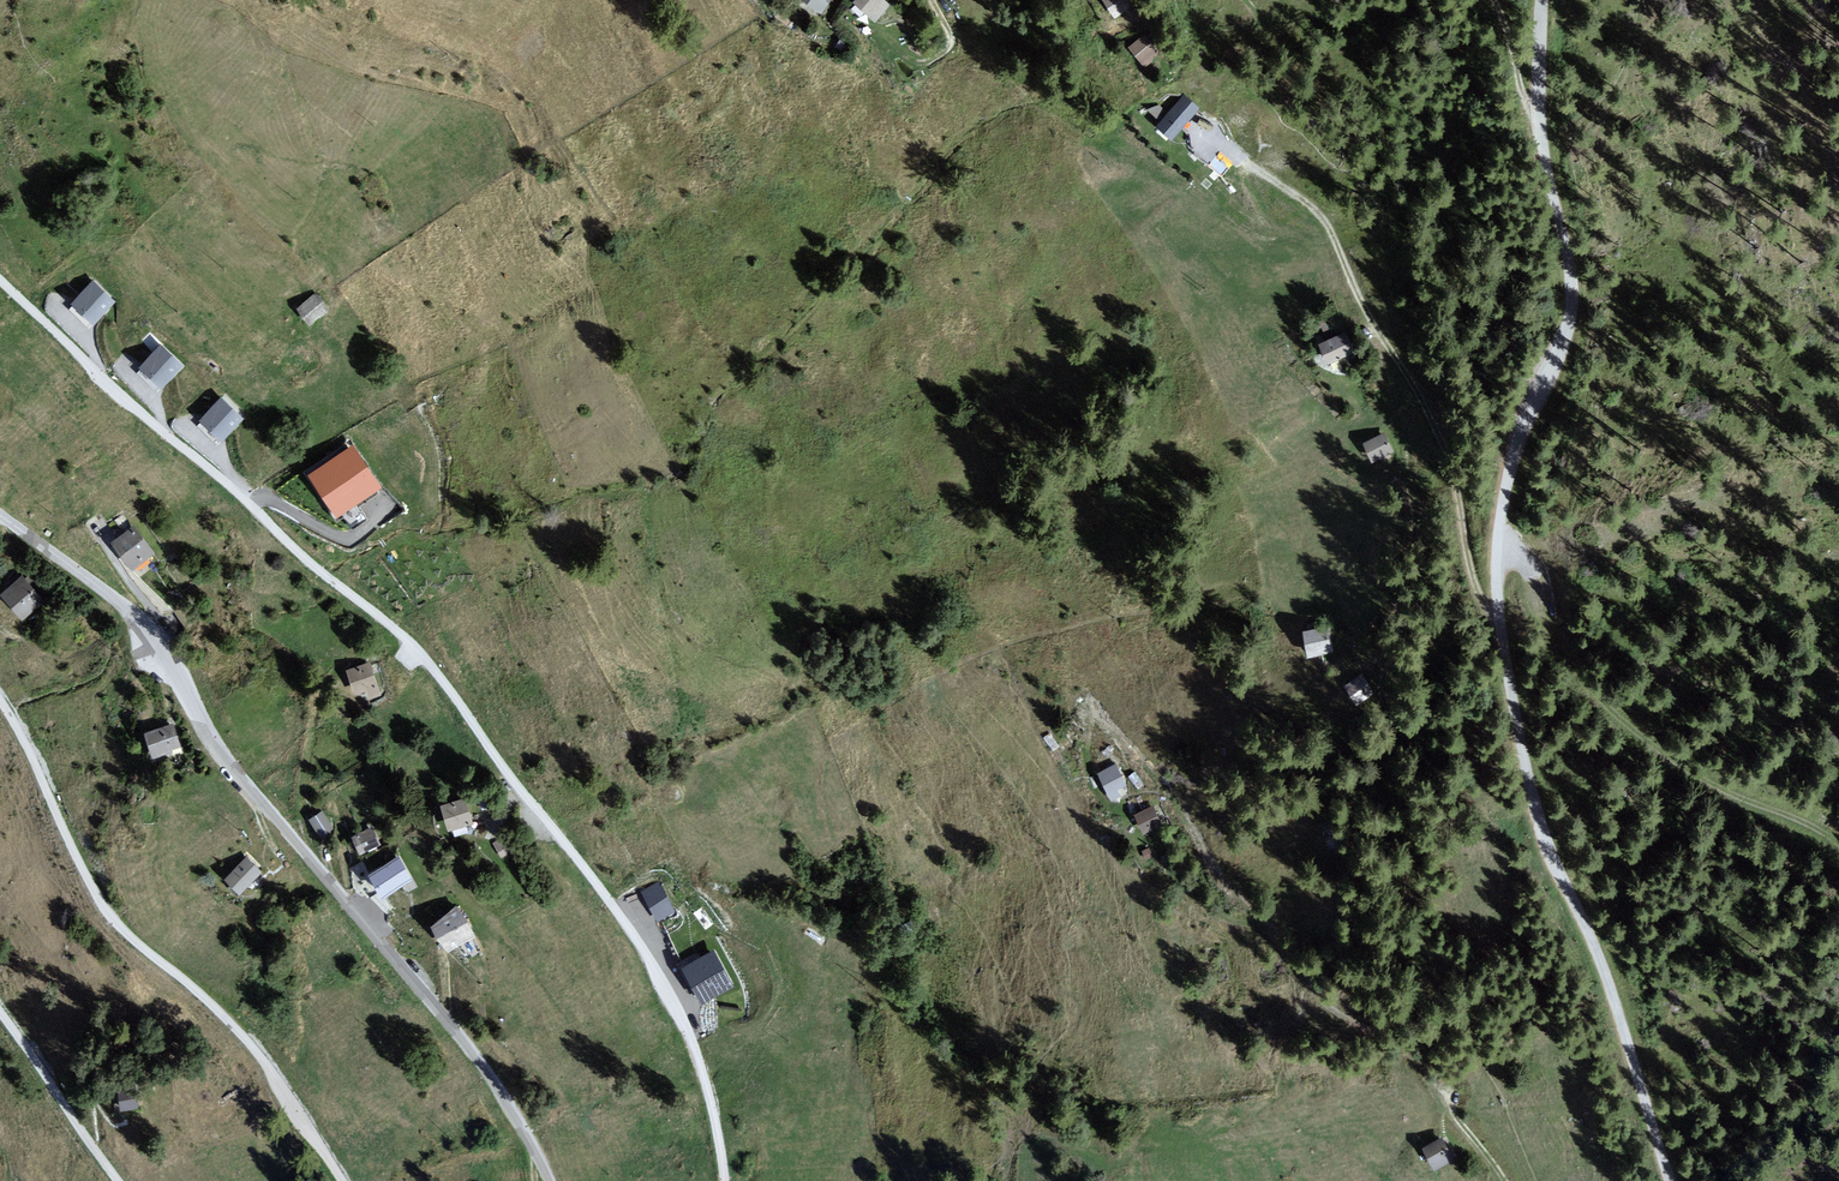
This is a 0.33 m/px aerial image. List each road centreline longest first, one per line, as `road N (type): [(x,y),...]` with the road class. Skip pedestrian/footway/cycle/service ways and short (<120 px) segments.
road 1 (unclassified): [(1541,0),(1541,142),(1572,307),(1514,443),(1498,549),(1501,627),(1537,814),(1609,977),(1671,1180)]
road 2 (unclassified): [(0,280),(414,644),(640,942),(698,1058),(723,1180)]
road 3 (unclassified): [(551,1180),(484,1068),(224,757),(130,610),(0,515)]
road 4 (track): [(1501,627),(1478,603),(1455,481),(1431,418),(1366,314),(1332,233),(1307,203),(1203,126)]
road 5 (unclassified): [(0,699),(108,914),(253,1049),(343,1180)]
road 6 (track): [(1498,549),(1526,557),(1559,641),(1625,720),(1706,780),(1838,843)]
road 7 (track): [(1498,1180),(1418,1065),(1397,1046),(1325,1012),(1277,943),(1208,912),(1194,894)]
road 8 (unclassified): [(0,1008),(116,1180)]
road 9 (track): [(1539,119),(1496,0)]

